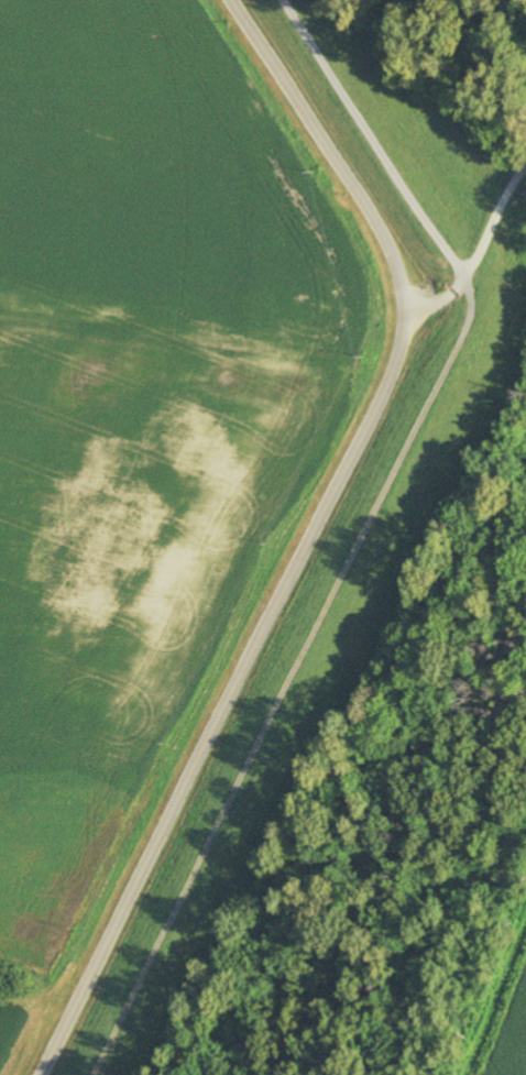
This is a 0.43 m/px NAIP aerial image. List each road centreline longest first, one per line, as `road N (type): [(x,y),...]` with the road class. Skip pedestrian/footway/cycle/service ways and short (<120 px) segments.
road 1 (secondary): [(39,1074),(394,365),(402,321),(387,245),(235,0)]
road 2 (track): [(102,1074),(469,321),(465,277)]
road 3 (track): [(465,277),(284,0)]
road 4 (track): [(465,277),(525,165)]

